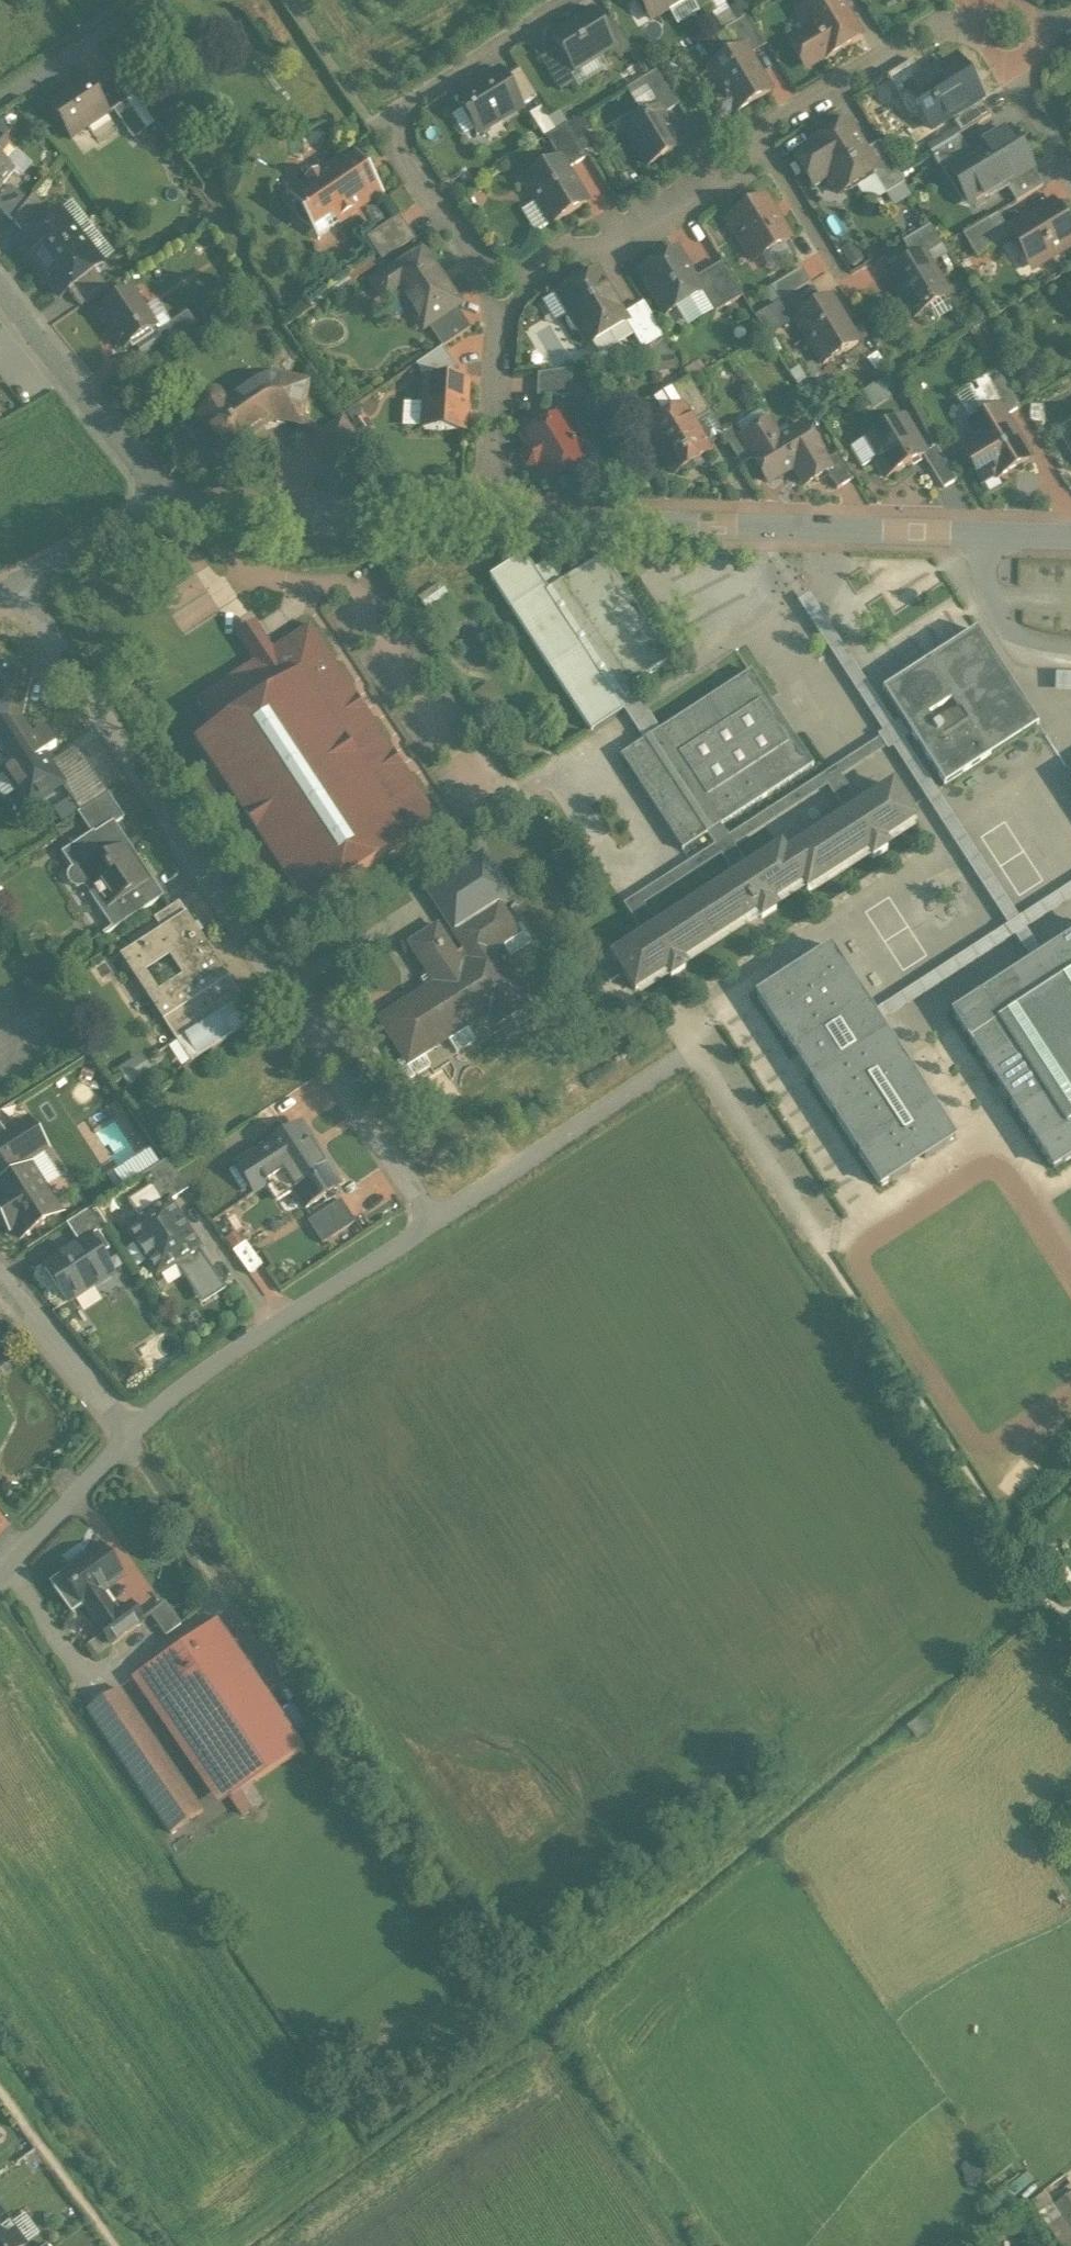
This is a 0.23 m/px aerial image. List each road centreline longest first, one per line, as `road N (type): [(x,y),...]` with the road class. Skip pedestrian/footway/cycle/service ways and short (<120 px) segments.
road 1 (residential): [(439,1214),(14,583)]
road 2 (residential): [(1070,537),(493,515)]
road 3 (residential): [(563,0),(386,115),(497,285)]
road 4 (residential): [(131,1425),(184,1380),(439,1214)]
road 5 (residential): [(493,515),(165,507)]
road 6 (residential): [(439,1214),(694,1046)]
road 7 (residential): [(497,285),(755,135)]
road 8 (residential): [(165,507),(0,292)]
road 9 (residential): [(755,135),(986,0)]
road 10 (residential): [(493,515),(497,285)]
road 11 (residential): [(131,1425),(0,1270)]
road 12 (residential): [(0,1565),(131,1425)]
road 13 (residential): [(14,583),(165,507)]
road 14 (residential): [(755,135),(843,278)]
road 15 (residential): [(1070,166),(1023,88),(1022,51)]

